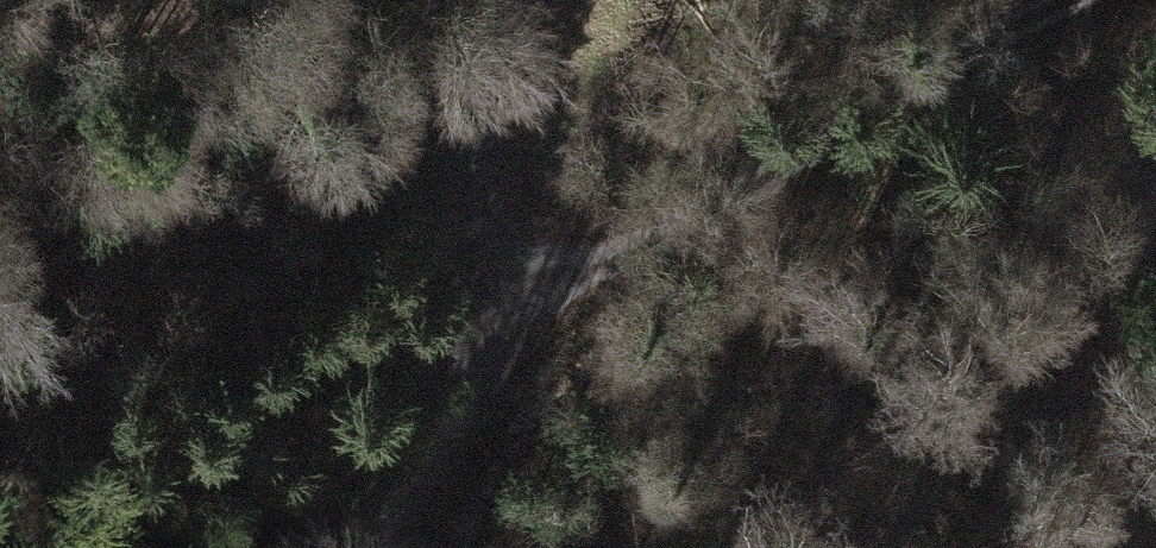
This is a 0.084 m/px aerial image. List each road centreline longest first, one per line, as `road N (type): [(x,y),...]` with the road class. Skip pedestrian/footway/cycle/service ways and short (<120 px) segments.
road 1 (track): [(783,173),(524,318),(367,547)]
road 2 (track): [(1089,0),(783,173)]
road 3 (track): [(524,318),(476,160),(531,0)]

